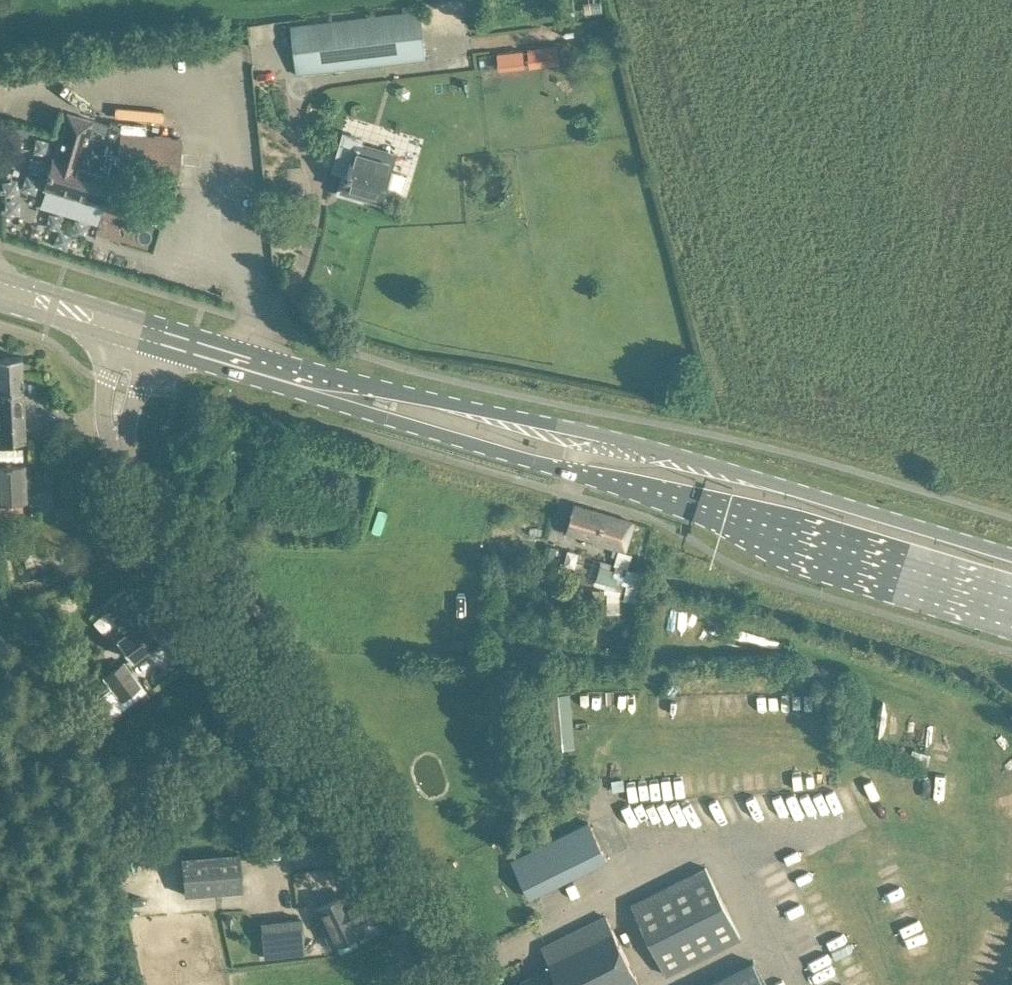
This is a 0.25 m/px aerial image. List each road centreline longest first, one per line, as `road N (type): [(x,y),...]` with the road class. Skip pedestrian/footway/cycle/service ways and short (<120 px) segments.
road 1 (tertiary): [(314,385),(383,422),(1011,613)]
road 2 (tertiary): [(1011,555),(597,435),(394,391),(314,385)]
road 3 (unclassified): [(465,984),(369,788),(130,470),(118,435)]
road 4 (tertiary): [(314,385),(151,335)]
road 5 (tertiary): [(122,327),(0,291)]

